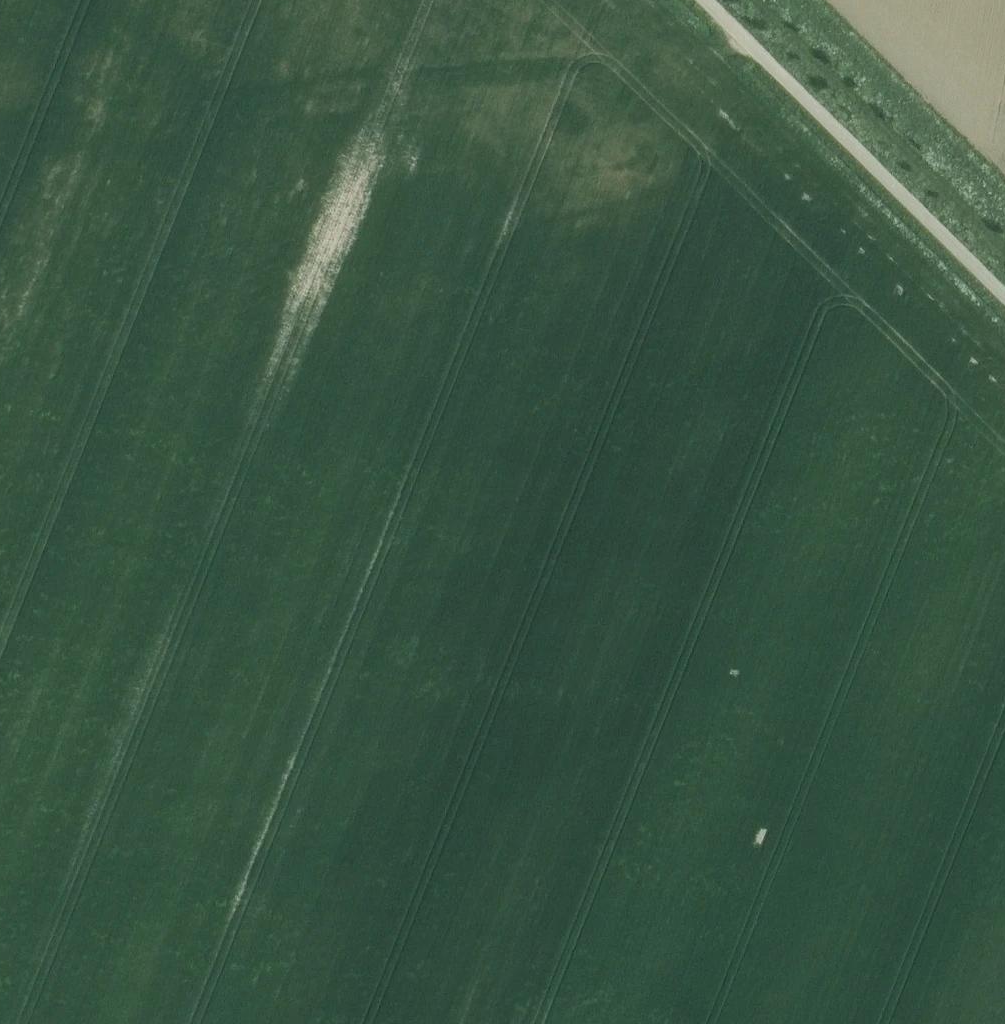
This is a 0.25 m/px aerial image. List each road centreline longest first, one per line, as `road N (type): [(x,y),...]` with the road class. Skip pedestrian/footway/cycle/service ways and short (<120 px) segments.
road 1 (unclassified): [(1004,299),(703,0)]

